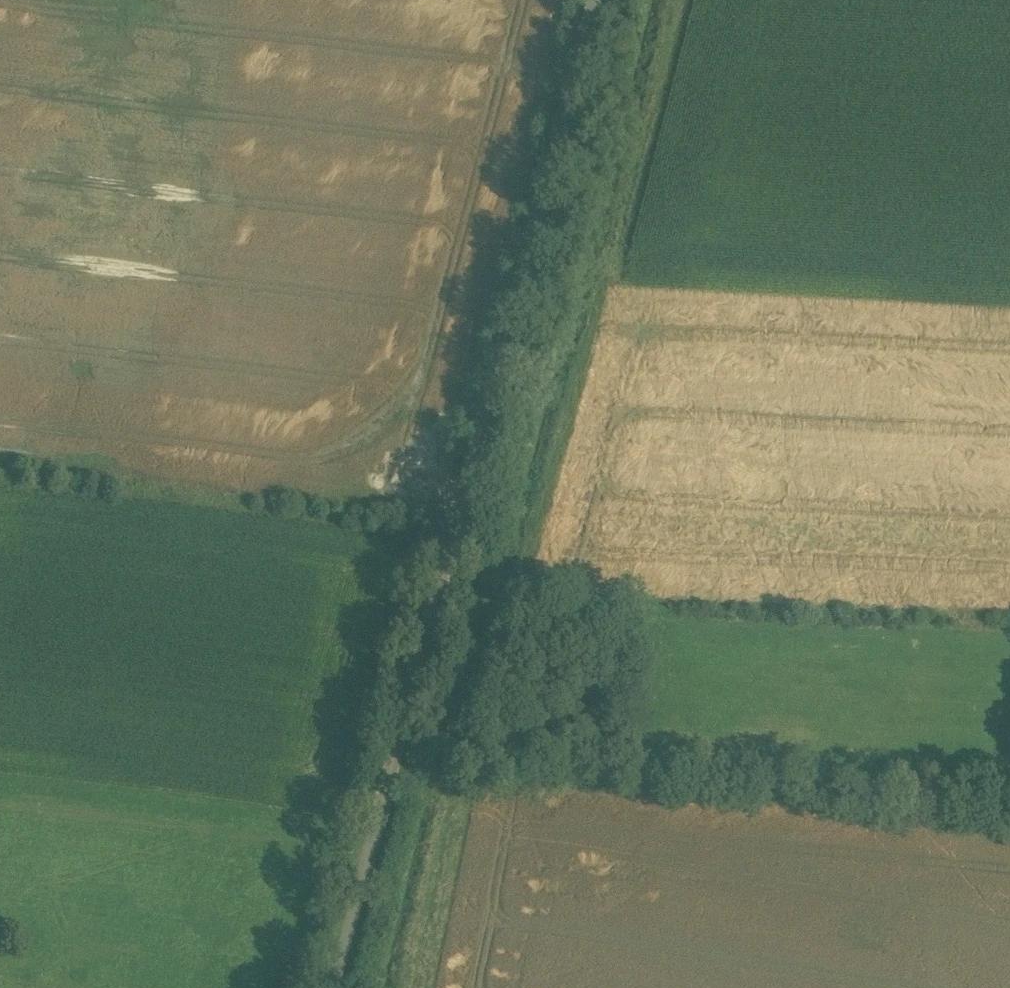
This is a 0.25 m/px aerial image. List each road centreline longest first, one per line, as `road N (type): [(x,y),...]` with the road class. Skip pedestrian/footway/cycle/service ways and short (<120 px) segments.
road 1 (unclassified): [(333,987),(609,0)]

